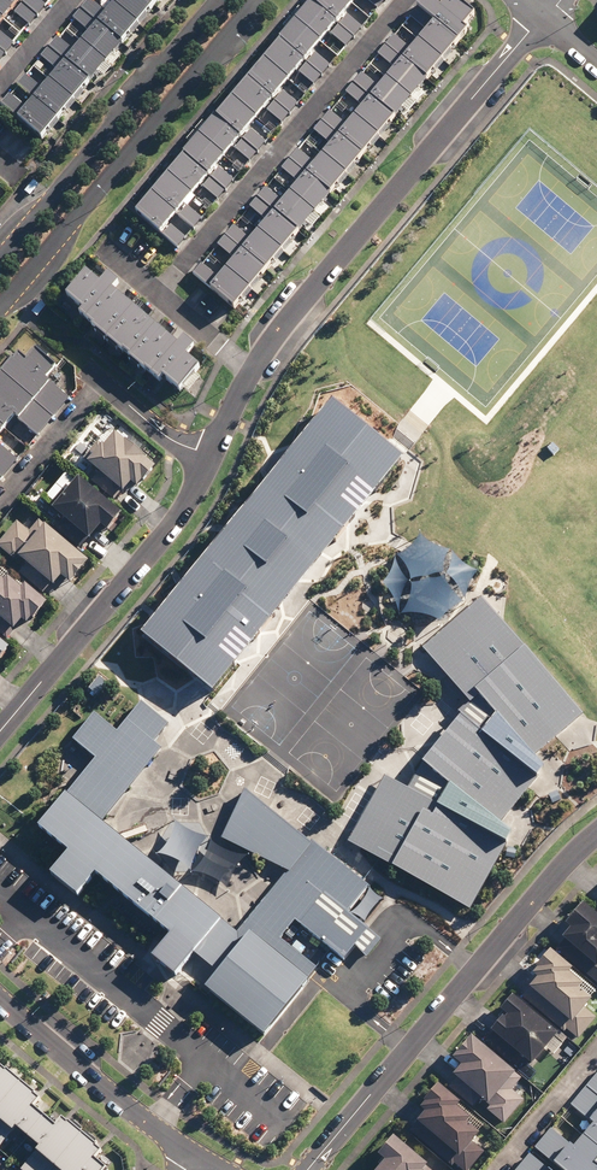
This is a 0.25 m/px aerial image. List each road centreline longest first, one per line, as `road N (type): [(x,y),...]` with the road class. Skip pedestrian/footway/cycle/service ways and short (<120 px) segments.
road 1 (residential): [(251,373),(543,19)]
road 2 (residential): [(308,1169),(596,835)]
road 3 (tertiary): [(259,0),(0,308)]
road 4 (residential): [(412,0),(162,300)]
road 5 (residential): [(0,732),(174,524),(211,452)]
road 6 (tertiary): [(0,261),(219,0)]
road 7 (residential): [(0,999),(194,1159)]
road 8 (residential): [(0,511),(105,387)]
road 9 (residential): [(596,1054),(500,1169)]
road 10 (residential): [(105,387),(165,435),(211,452)]

